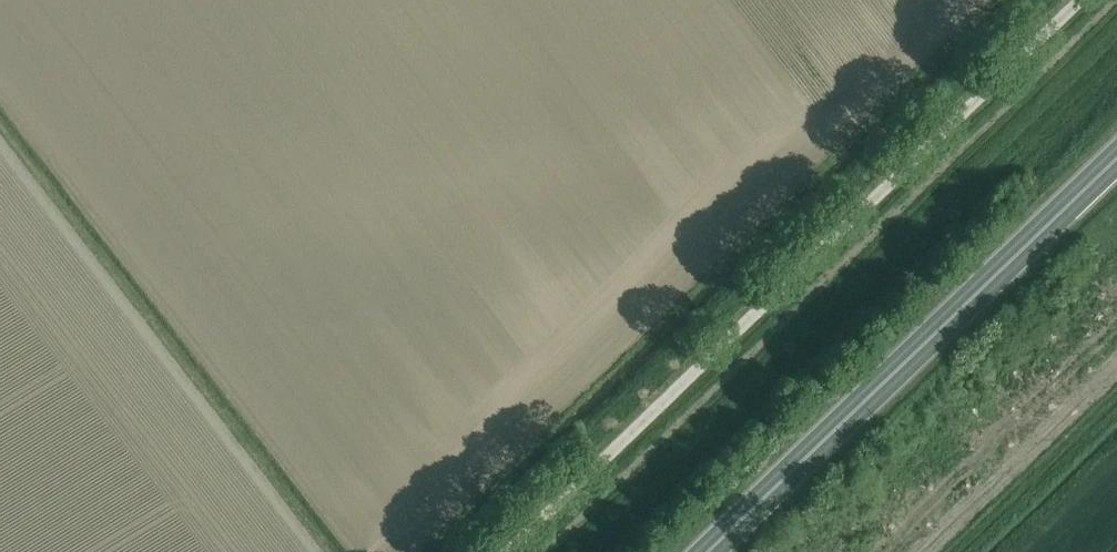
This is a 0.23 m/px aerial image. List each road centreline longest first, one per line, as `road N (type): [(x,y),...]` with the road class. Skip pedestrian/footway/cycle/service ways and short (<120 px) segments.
road 1 (trunk): [(710,551),(1116,159)]

